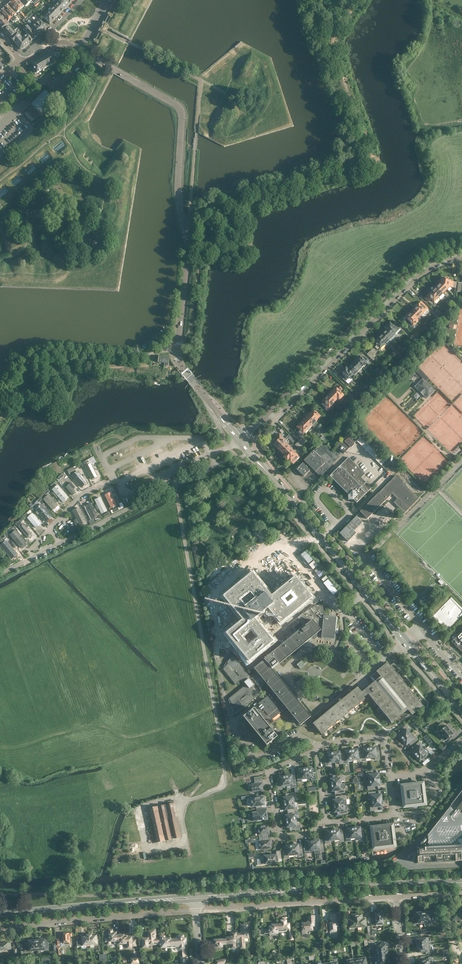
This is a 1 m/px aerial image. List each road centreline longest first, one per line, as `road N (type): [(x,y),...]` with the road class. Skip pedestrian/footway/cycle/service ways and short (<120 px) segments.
road 1 (tertiary): [(240,440),(177,357),(187,251),(179,202),(182,111),(77,49)]
road 2 (tertiary): [(461,711),(240,440)]
road 3 (track): [(227,785),(175,484)]
road 4 (residential): [(0,573),(212,468),(210,454),(240,440)]
road 5 (secondary): [(461,883),(196,897)]
road 6 (tertiary): [(268,412),(418,262),(461,247)]
road 7 (residential): [(268,412),(279,417),(414,282),(461,258)]
road 8 (secondary): [(196,897),(0,913)]
road 9 (residential): [(214,910),(398,897)]
road 10 (residential): [(0,928),(176,912)]
road 11 (residential): [(315,751),(268,771),(279,835),(310,831),(327,819)]
road 12 (track): [(227,785),(145,807),(155,850),(188,842)]
road 13 (residential): [(461,787),(404,860),(461,865)]

